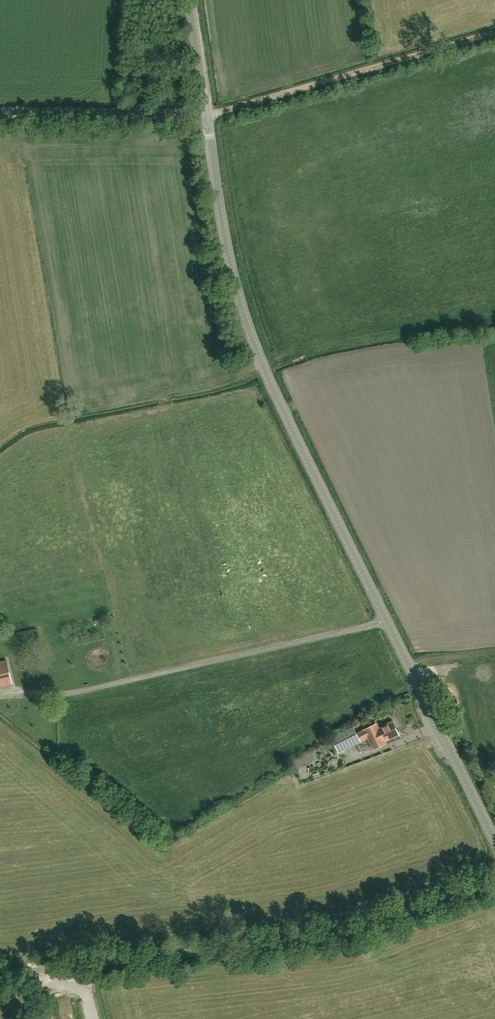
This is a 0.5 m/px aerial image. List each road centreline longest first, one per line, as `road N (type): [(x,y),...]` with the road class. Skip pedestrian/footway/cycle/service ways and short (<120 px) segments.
road 1 (tertiary): [(494,841),(251,341),(204,117)]
road 2 (unclassified): [(0,974),(343,934),(494,878)]
road 3 (track): [(204,117),(494,32)]
road 4 (unclassified): [(204,117),(0,114)]

